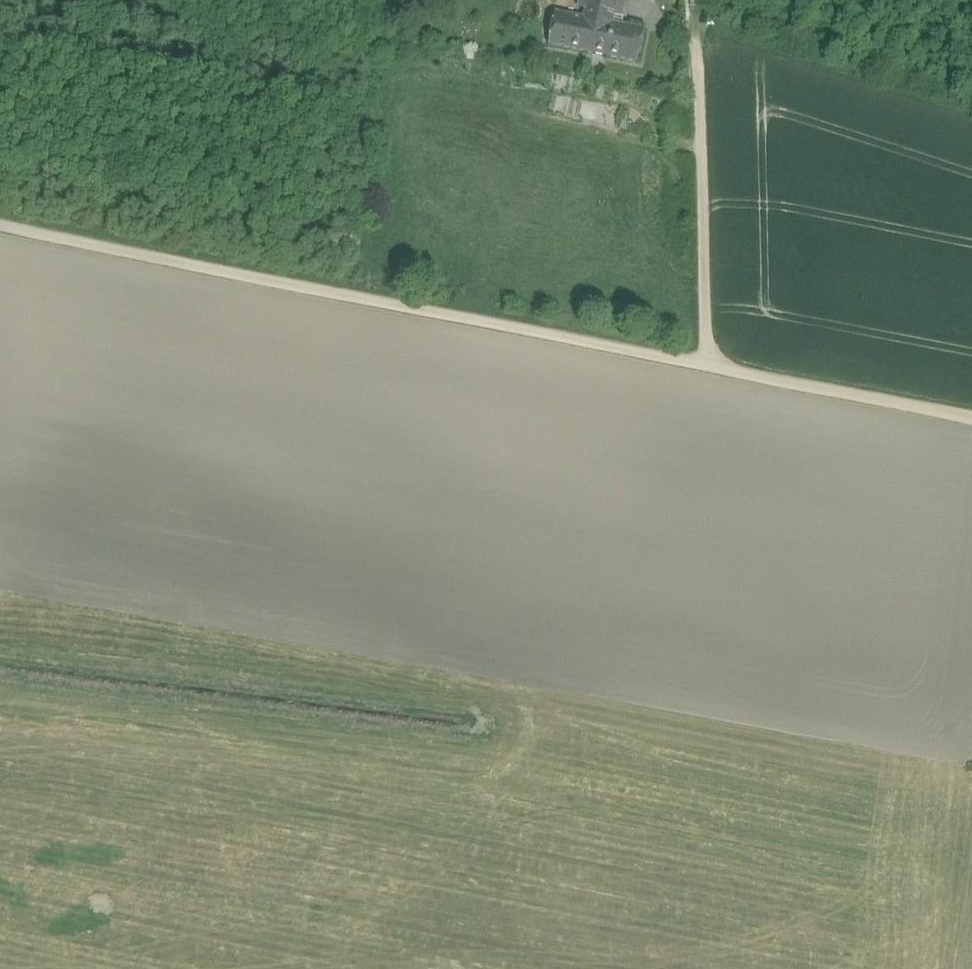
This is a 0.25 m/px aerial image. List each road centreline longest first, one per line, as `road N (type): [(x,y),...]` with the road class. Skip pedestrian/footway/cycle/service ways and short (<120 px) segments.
road 1 (track): [(0,225),(971,416)]
road 2 (track): [(696,12),(711,364)]
road 3 (track): [(971,848),(957,968)]

